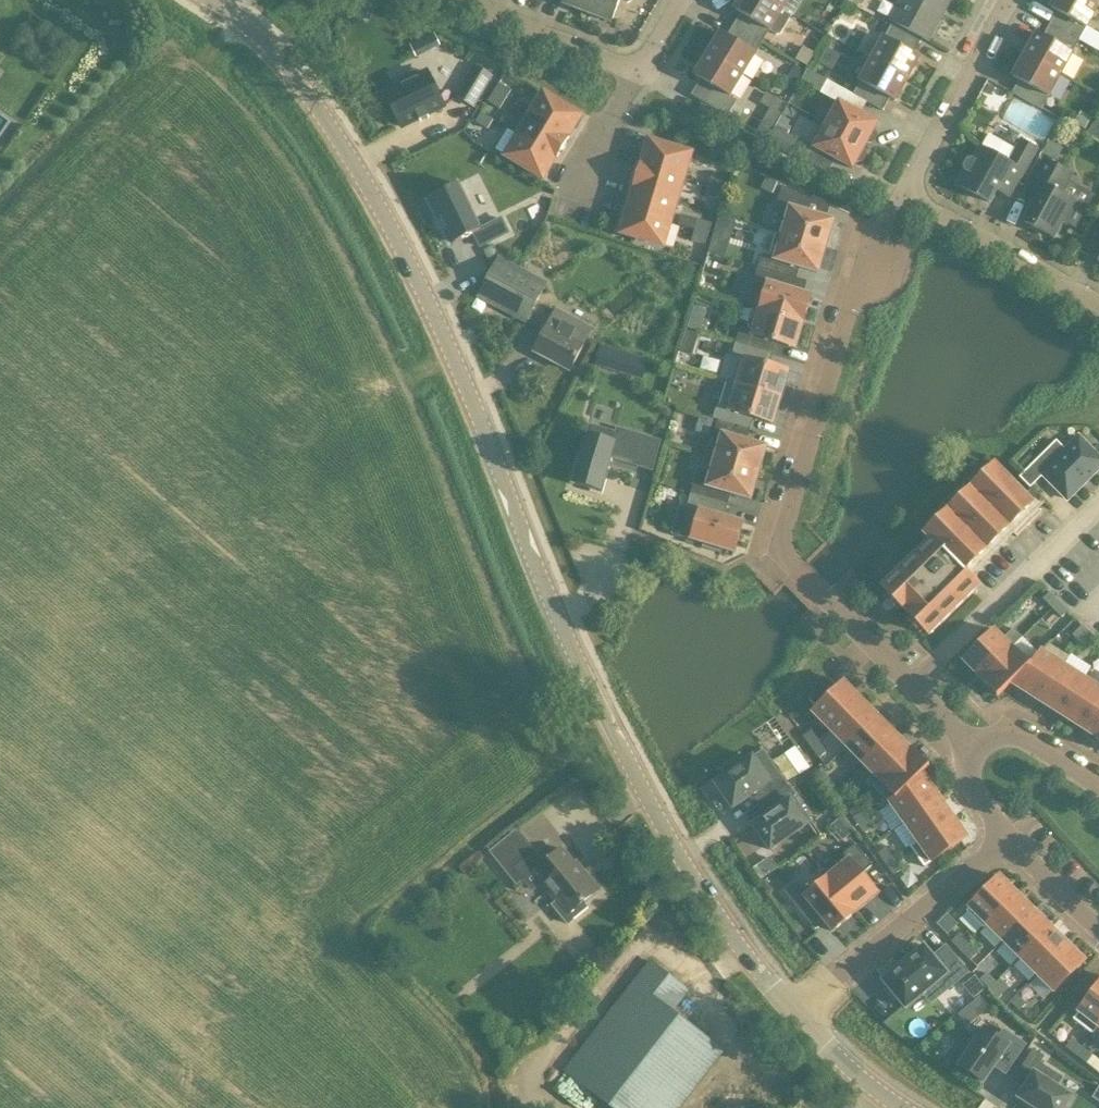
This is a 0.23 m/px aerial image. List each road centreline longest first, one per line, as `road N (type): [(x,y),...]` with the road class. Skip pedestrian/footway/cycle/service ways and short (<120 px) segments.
road 1 (tertiary): [(798,1014),(682,868),(624,765),(429,308),(344,152),(292,82),(212,0)]
road 2 (residential): [(876,245),(779,551),(916,687)]
road 3 (residential): [(1098,310),(915,210),(907,191),(1007,0)]
road 4 (residential): [(1098,505),(916,687)]
road 5 (residential): [(798,1014),(986,859)]
road 6 (residential): [(631,76),(594,68),(458,0)]
road 7 (residential): [(973,743),(998,731),(1021,738),(1098,786)]
road 8 (tertiary): [(904,1107),(798,1014)]
road 9 (residential): [(584,199),(631,76)]
road 10 (residential): [(1098,933),(1006,841)]

